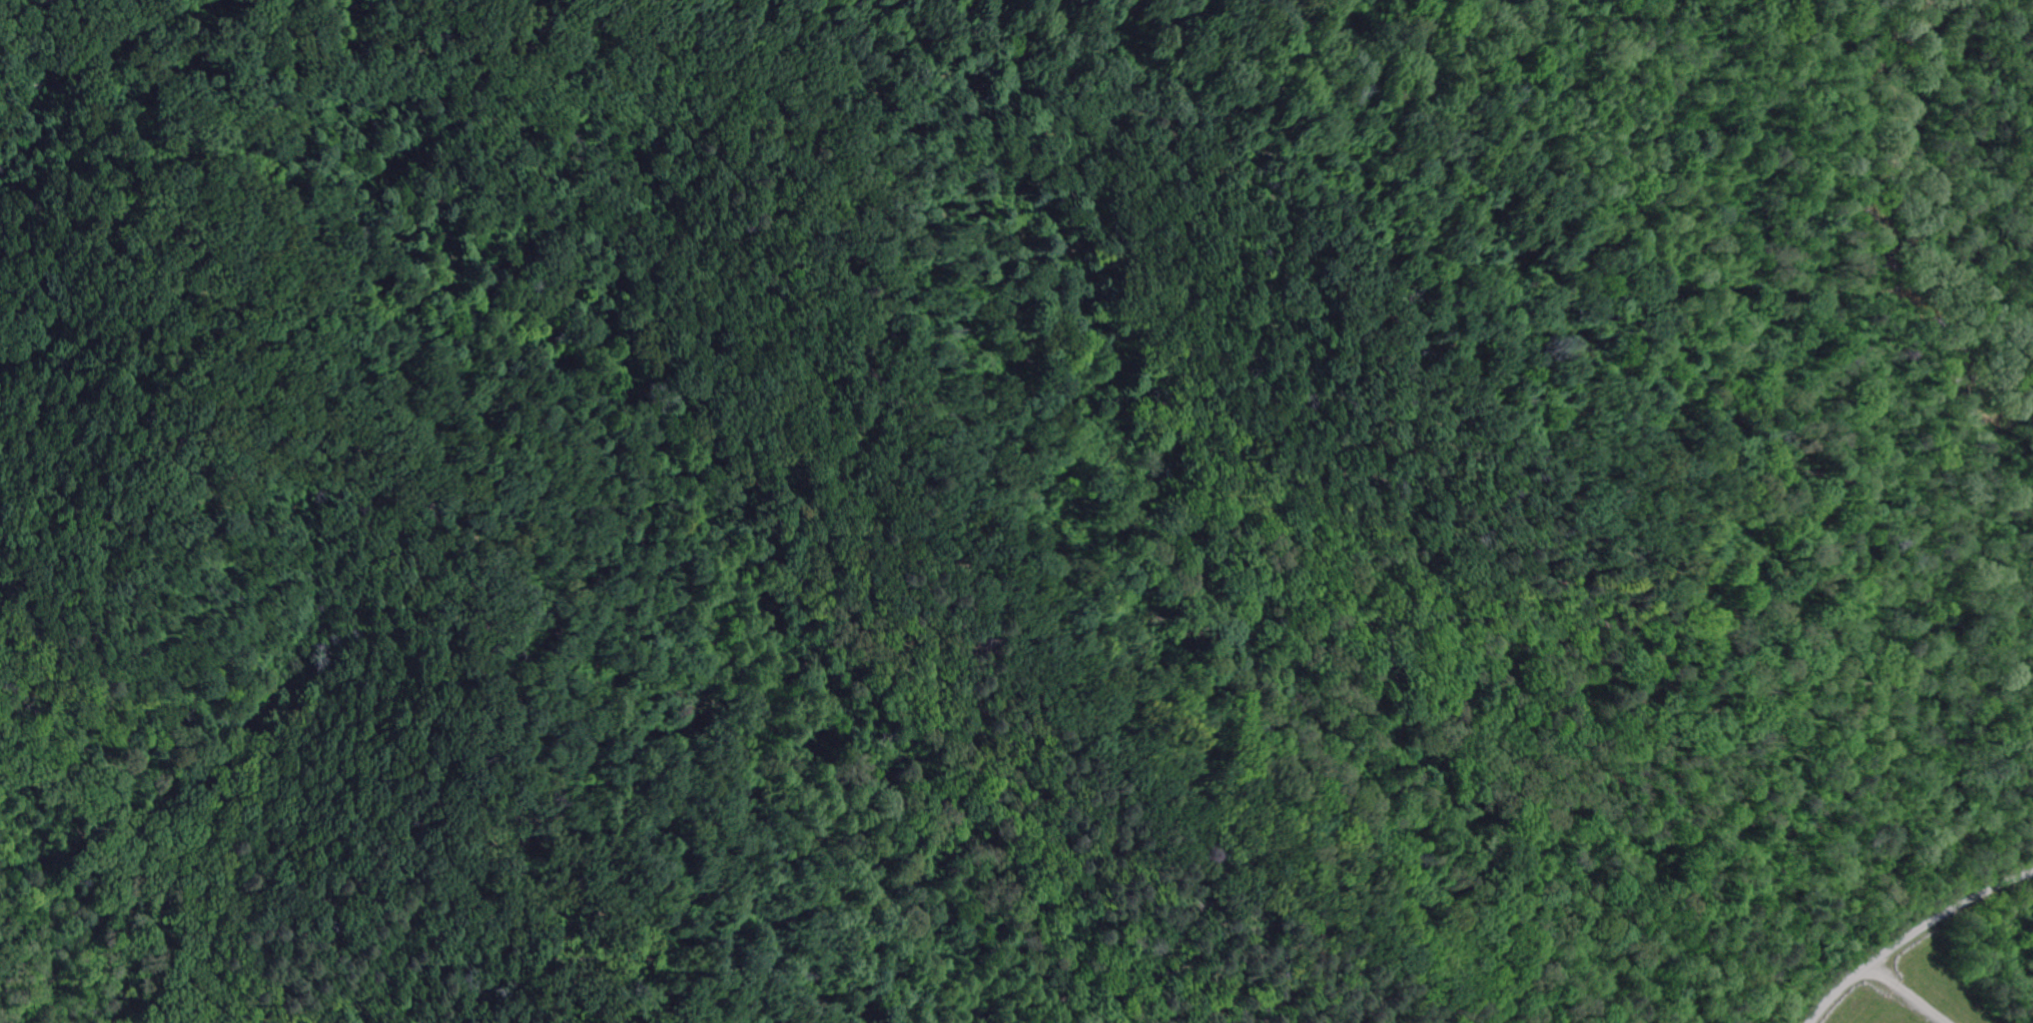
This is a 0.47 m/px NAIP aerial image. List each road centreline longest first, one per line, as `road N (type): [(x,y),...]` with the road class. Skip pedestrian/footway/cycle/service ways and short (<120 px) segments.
road 1 (residential): [(2032,871),(1919,925),(1835,987),(1804,1022)]

